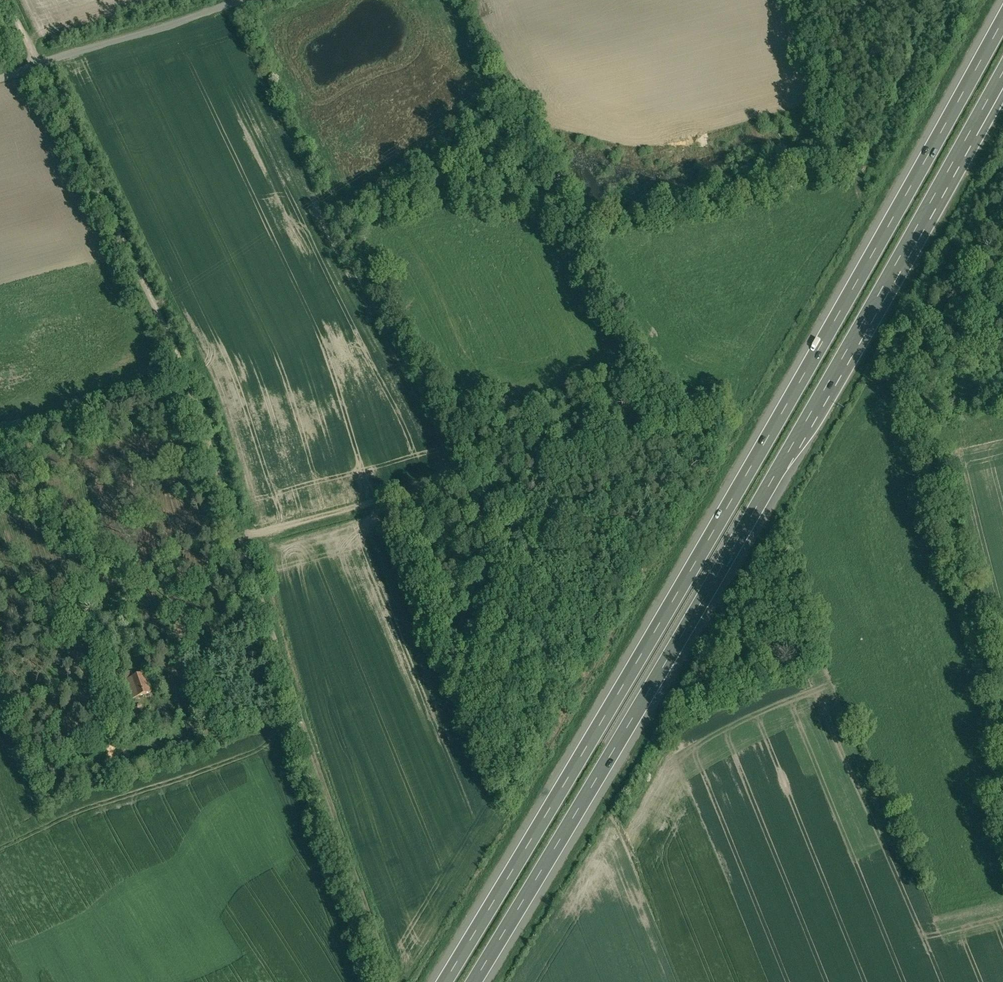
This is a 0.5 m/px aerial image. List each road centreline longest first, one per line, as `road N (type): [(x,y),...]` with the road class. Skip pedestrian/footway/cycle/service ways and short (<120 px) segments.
road 1 (motorway): [(1002,19),(436,981)]
road 2 (track): [(389,972),(203,414),(10,0)]
road 3 (motorway): [(475,981),(983,120)]
road 4 (track): [(240,535),(718,408)]
road 5 (track): [(1002,724),(909,384),(913,363),(933,356)]
road 6 (track): [(266,0),(0,77)]
road 7 (track): [(299,717),(254,732),(131,752),(71,779)]
road 8 (track): [(859,184),(807,0)]

